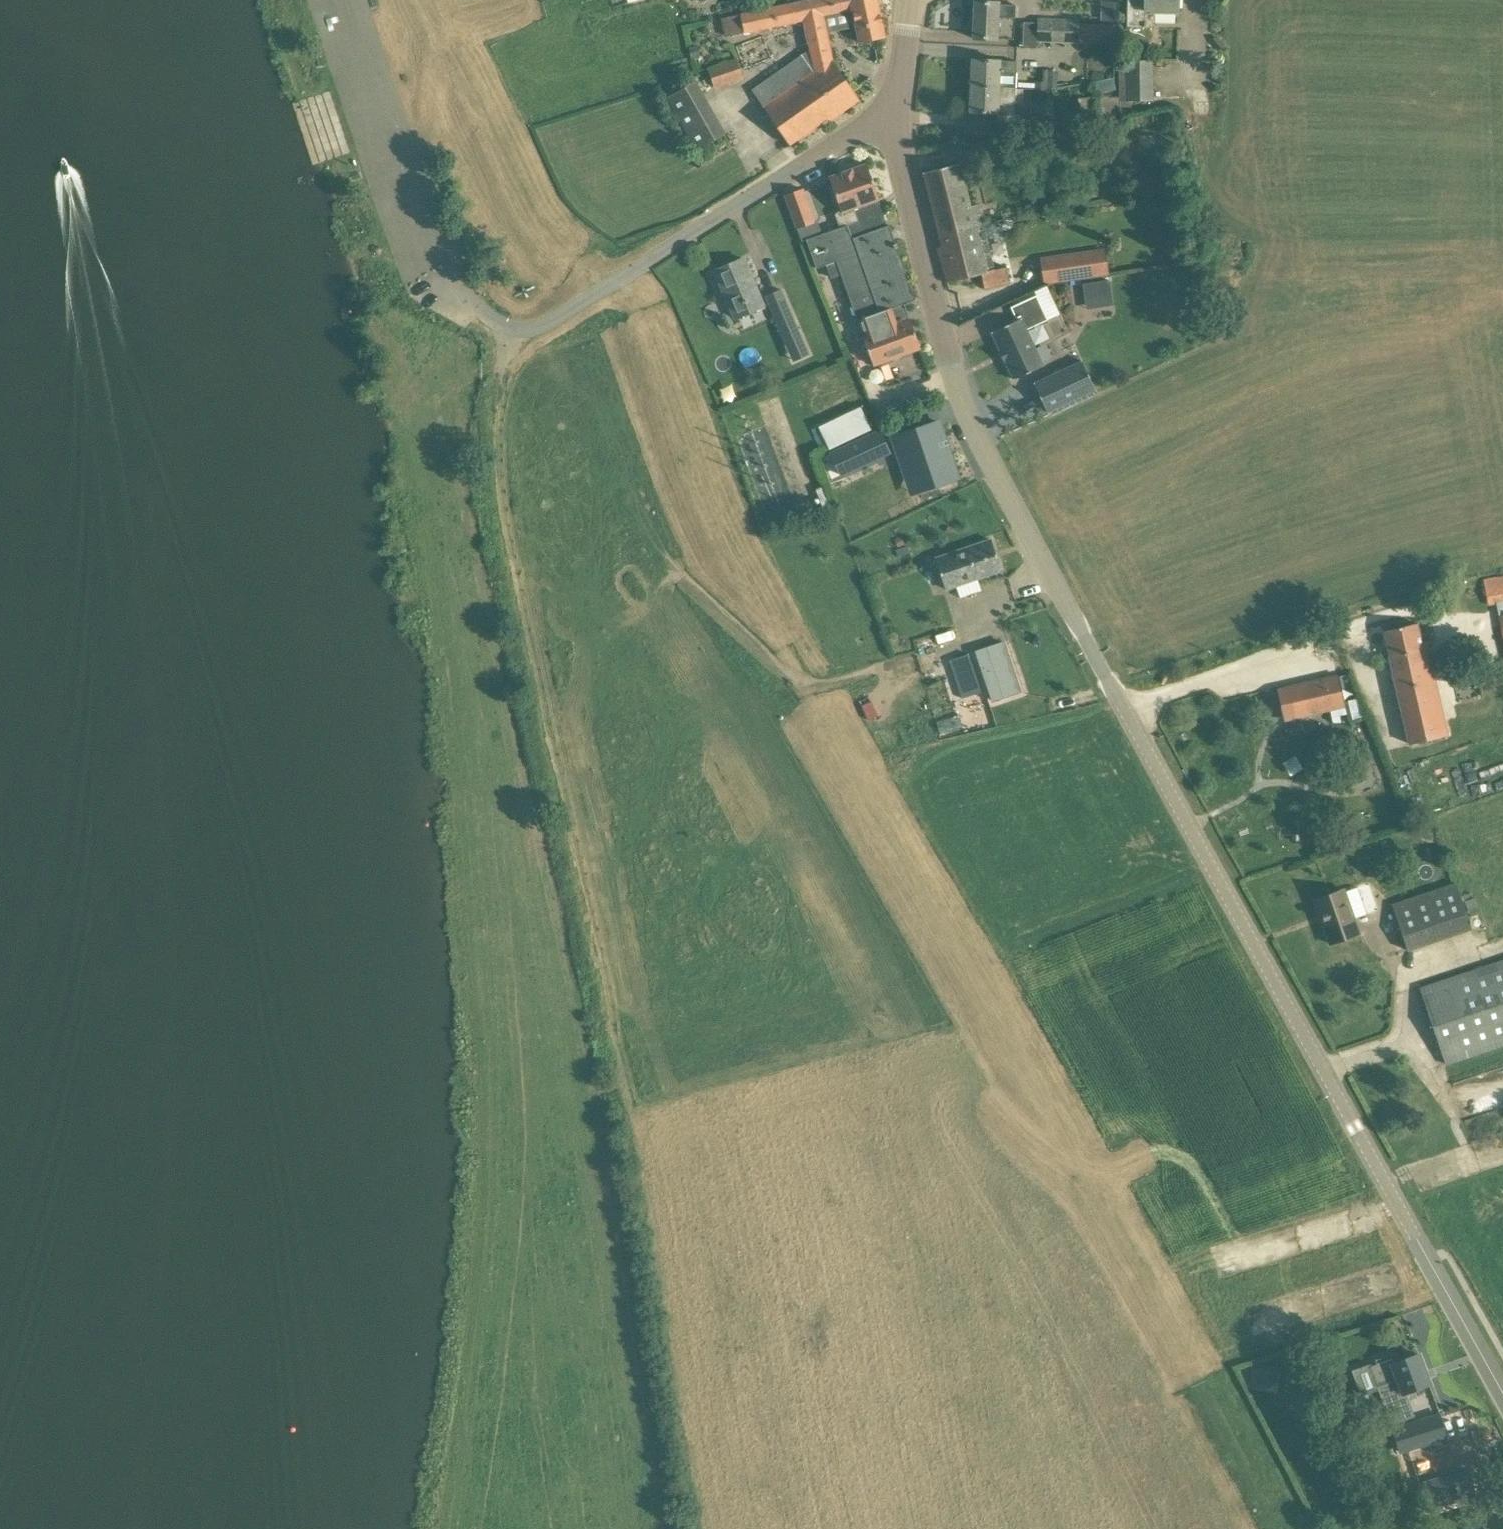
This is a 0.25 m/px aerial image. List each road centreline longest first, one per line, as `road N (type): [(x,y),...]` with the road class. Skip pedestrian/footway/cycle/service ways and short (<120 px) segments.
road 1 (tertiary): [(1502,1394),(990,454),(931,298),(891,125)]
road 2 (residential): [(437,278),(494,321),(522,328),(549,320),(858,132),(891,125)]
road 3 (track): [(421,0),(536,229),(606,285)]
road 4 (track): [(421,145),(445,44),(466,27),(534,5)]
road 5 (tertiary): [(891,125),(913,0)]

